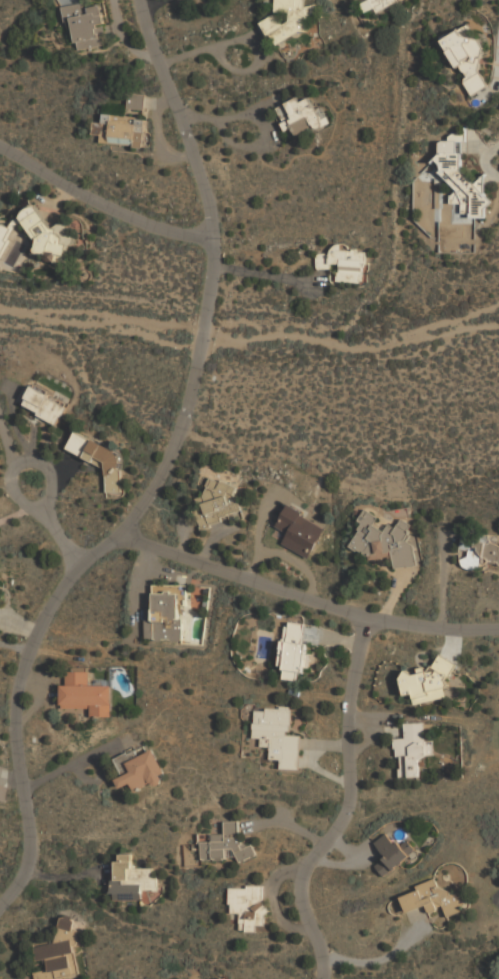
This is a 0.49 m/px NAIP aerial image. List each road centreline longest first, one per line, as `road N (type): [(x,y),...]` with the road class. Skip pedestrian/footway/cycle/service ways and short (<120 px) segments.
road 1 (residential): [(0,896),(26,866),(30,832),(16,707),(34,631),(86,561),(134,544),(173,439),(206,306),(202,160),(140,0)]
road 2 (residential): [(321,978),(312,874),(351,804),(355,652),(368,613)]
road 3 (residential): [(134,544),(281,578),(368,613),(498,628)]
road 4 (residential): [(117,211),(81,200),(46,169),(0,146)]

